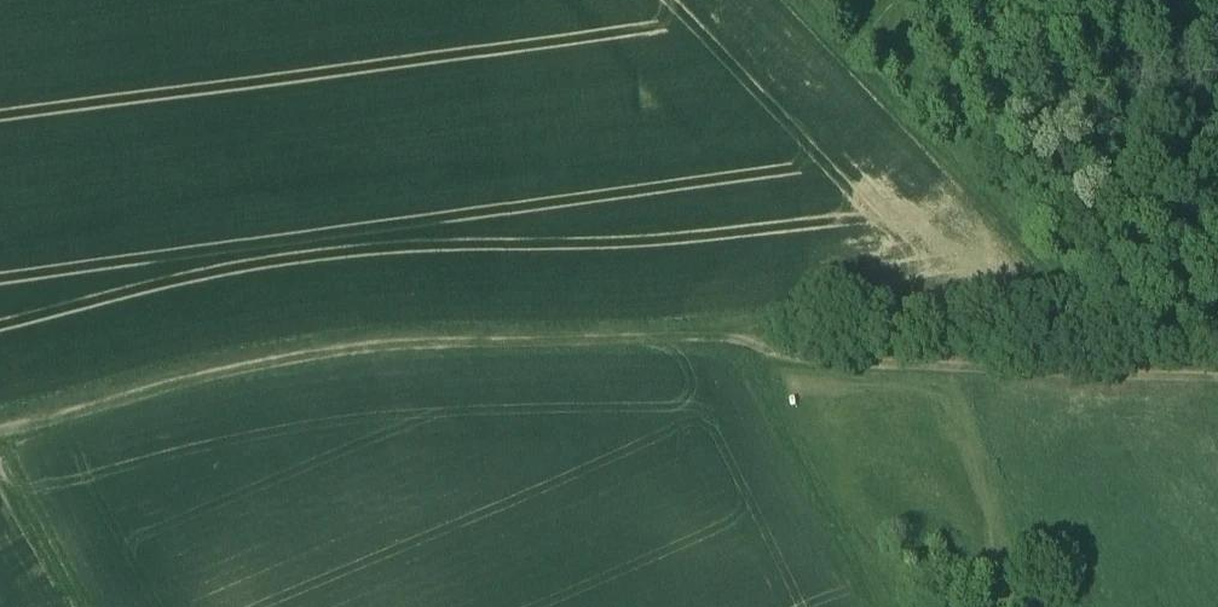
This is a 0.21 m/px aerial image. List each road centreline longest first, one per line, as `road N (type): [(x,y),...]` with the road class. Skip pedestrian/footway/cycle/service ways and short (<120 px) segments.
road 1 (track): [(0,431),(310,341),(691,338),(742,340),(801,363),(1217,381)]
road 2 (track): [(691,338),(706,308),(1026,311),(1051,294),(1055,272),(1045,246),(789,0)]
road 3 (track): [(880,606),(763,385),(768,349)]
road 4 (track): [(0,481),(70,606)]

